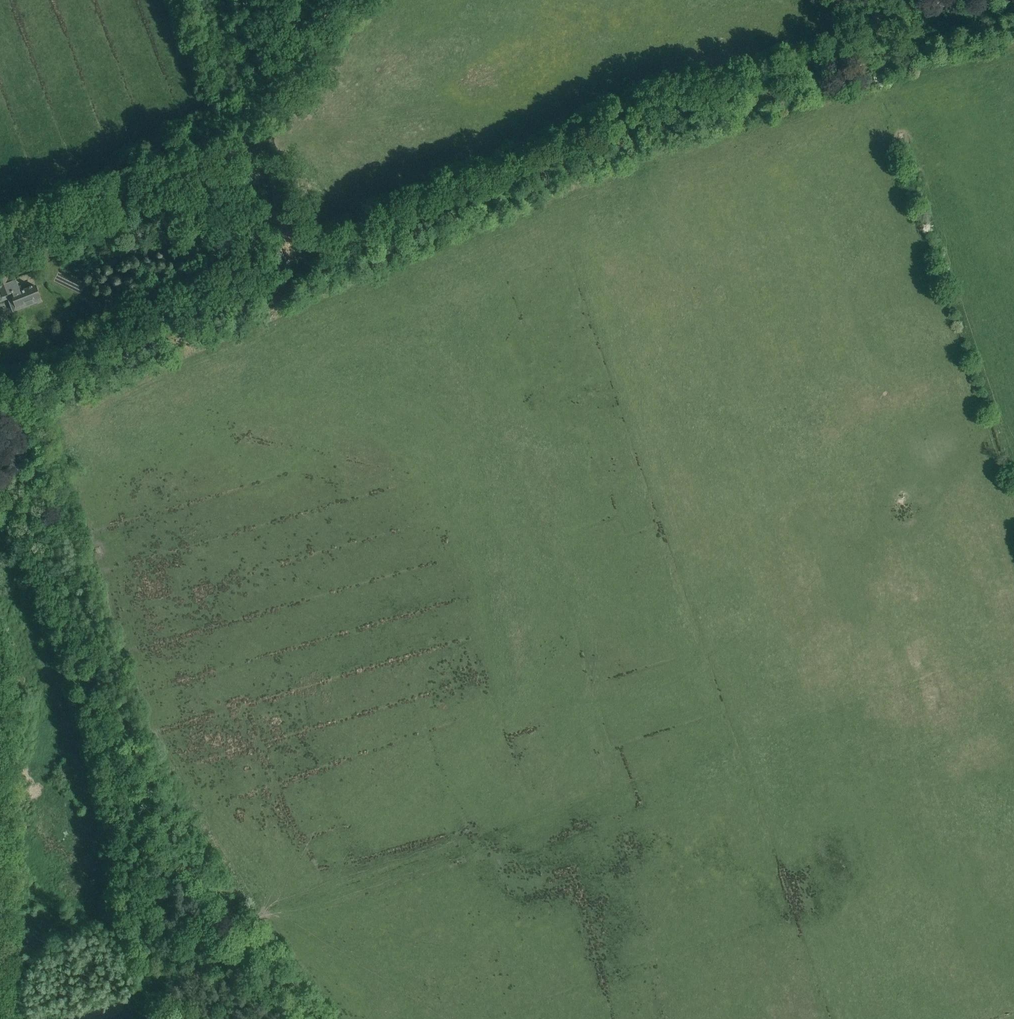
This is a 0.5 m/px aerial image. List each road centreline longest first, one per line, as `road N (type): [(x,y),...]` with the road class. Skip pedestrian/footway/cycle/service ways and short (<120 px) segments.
road 1 (track): [(0,248),(228,162),(360,0)]

